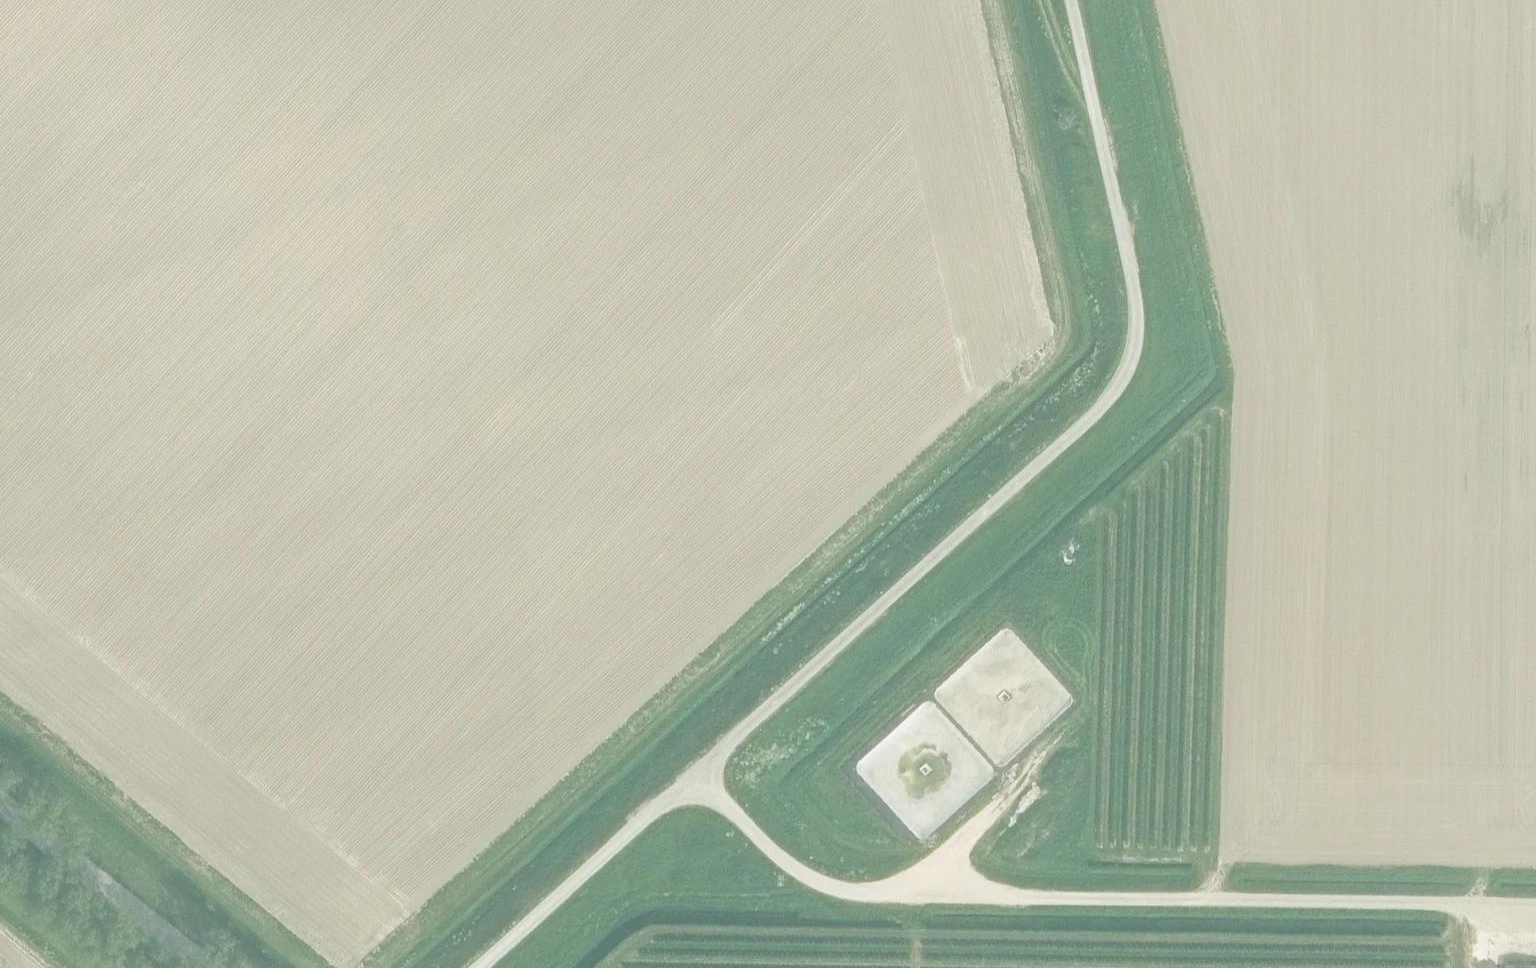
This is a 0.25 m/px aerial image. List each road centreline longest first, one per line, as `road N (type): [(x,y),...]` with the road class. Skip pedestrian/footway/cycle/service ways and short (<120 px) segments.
road 1 (unclassified): [(699,766),(1126,387),(1135,361),(1129,263),(1071,0)]
road 2 (unclassified): [(1535,905),(858,900),(810,880),(699,766)]
road 3 (unclassified): [(477,967),(699,766)]
road 4 (unclassified): [(210,967),(0,803)]

